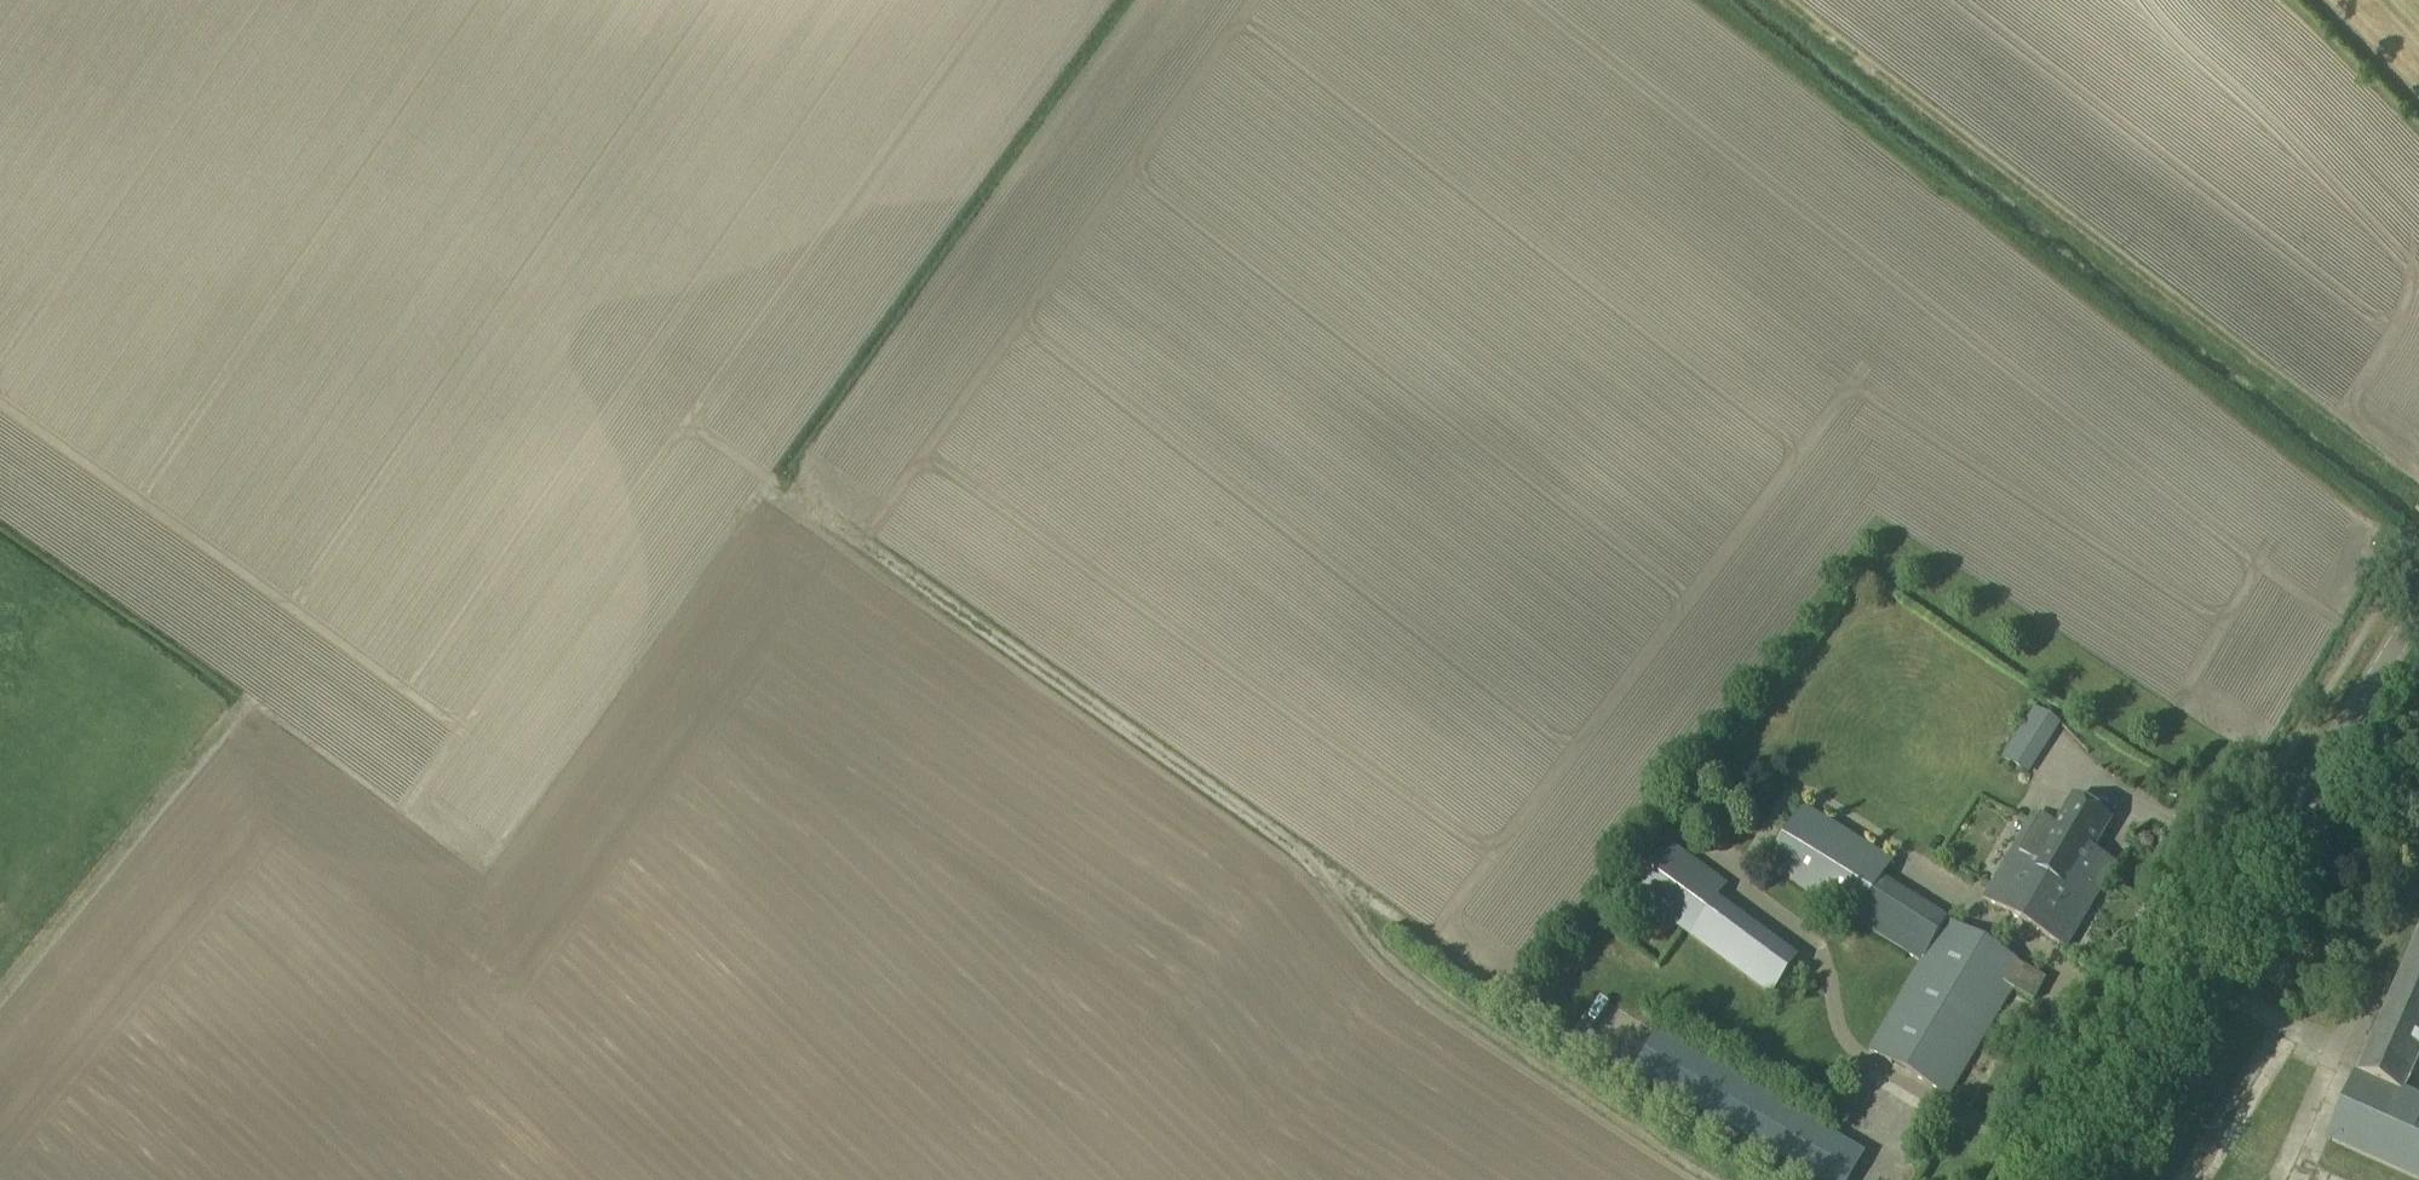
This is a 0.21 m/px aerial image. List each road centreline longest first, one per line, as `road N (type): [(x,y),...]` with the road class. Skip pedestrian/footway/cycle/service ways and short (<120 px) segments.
road 1 (tertiary): [(2084,1179),(2418,605)]

